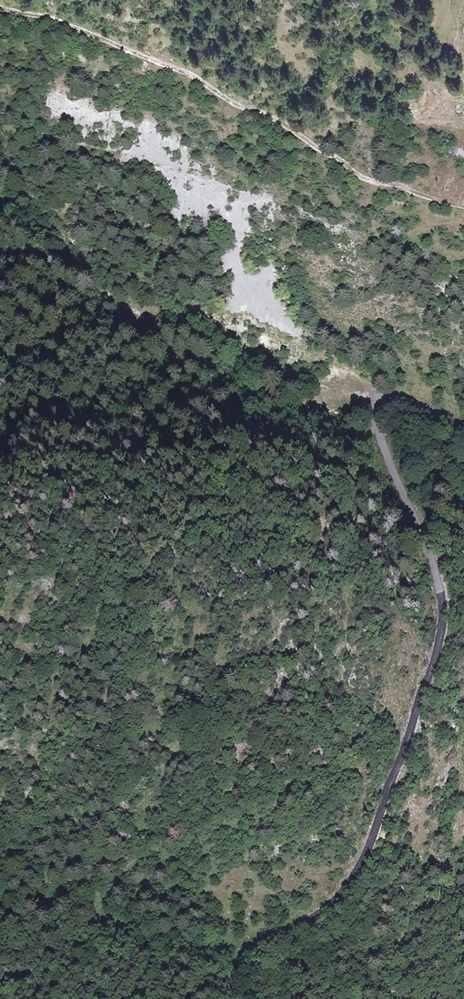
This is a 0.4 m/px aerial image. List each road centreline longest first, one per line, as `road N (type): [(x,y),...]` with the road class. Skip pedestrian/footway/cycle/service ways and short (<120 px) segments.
road 1 (unclassified): [(463,430),(410,401),(379,406),(376,432),(438,587),(436,627),(350,879),(324,909),(244,958),(235,998)]

